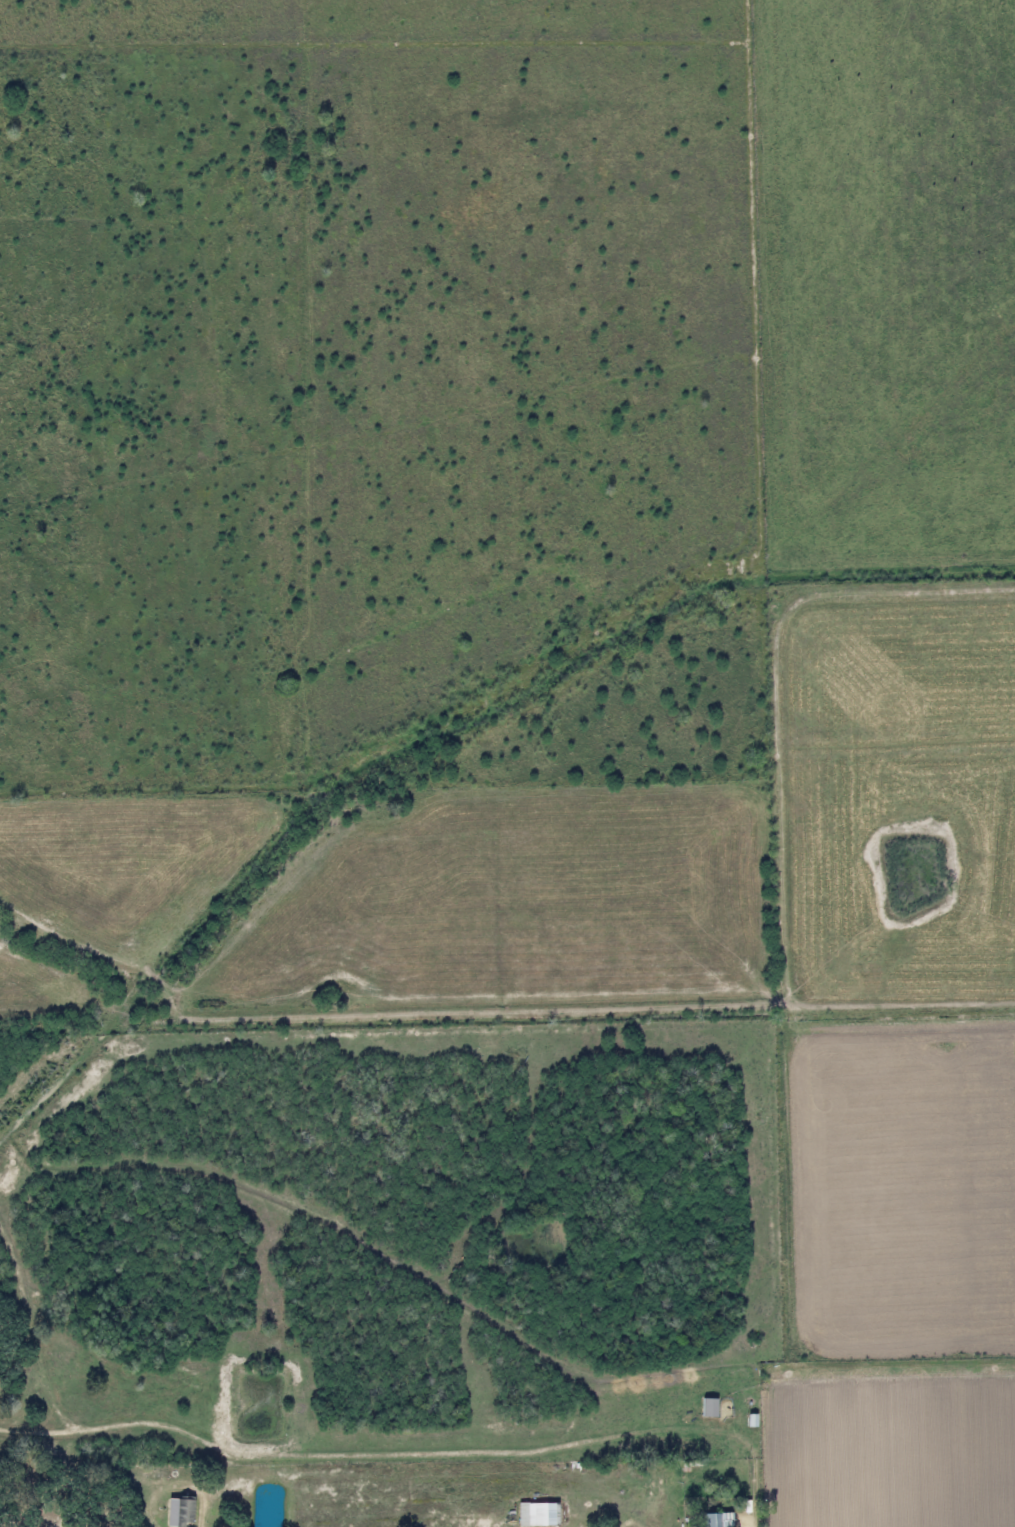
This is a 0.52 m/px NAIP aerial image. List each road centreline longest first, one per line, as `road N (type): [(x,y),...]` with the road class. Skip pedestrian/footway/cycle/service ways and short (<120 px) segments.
road 1 (residential): [(1014,1351),(755,1363),(478,1412),(385,1457),(99,1448),(0,1429)]

